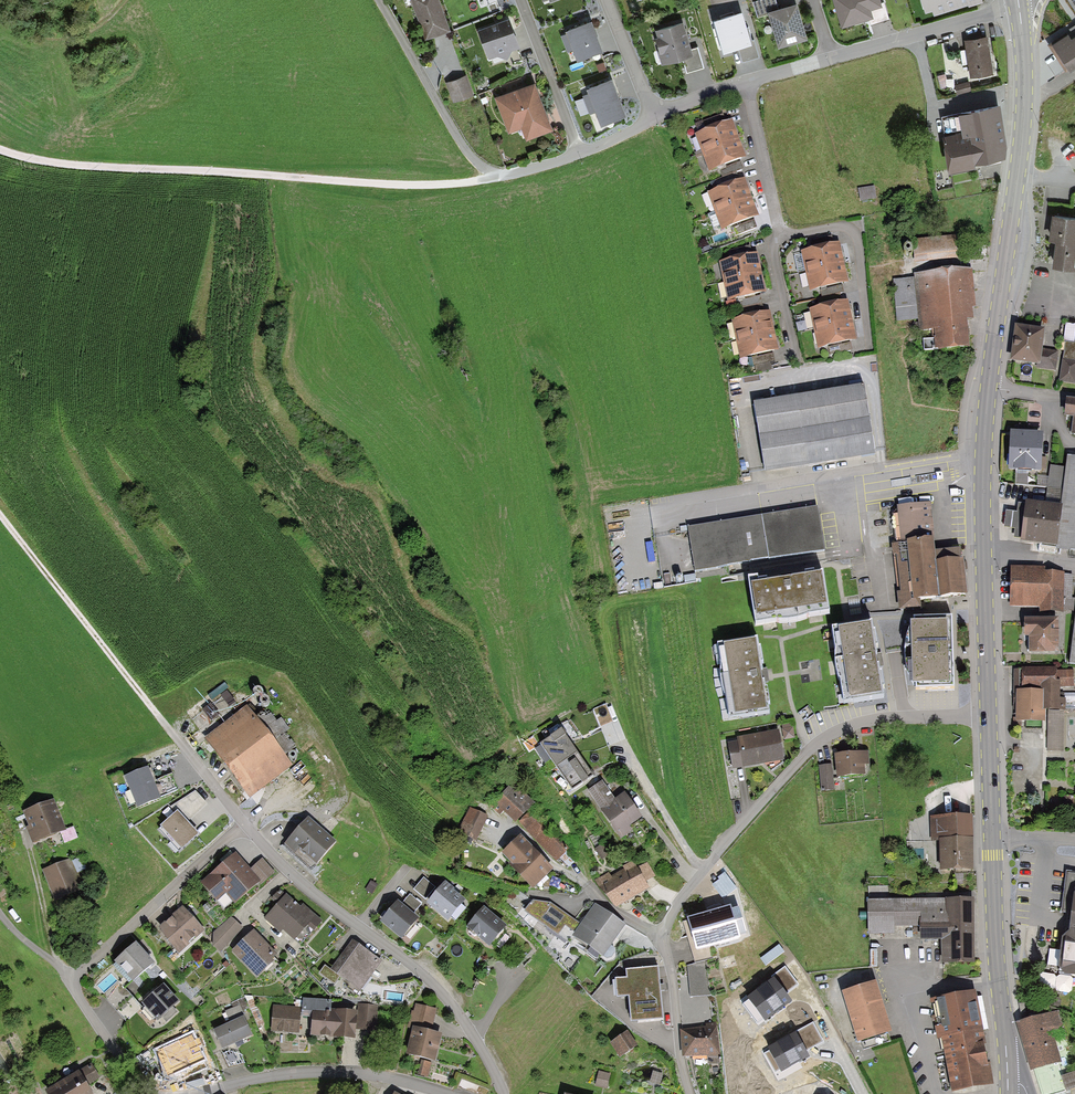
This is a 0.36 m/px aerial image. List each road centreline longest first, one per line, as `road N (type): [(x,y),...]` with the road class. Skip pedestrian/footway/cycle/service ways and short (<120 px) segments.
road 1 (residential): [(989,714),(859,722),(836,731),(730,835),(661,933),(688,1093)]
road 2 (track): [(0,149),(106,168),(438,187),(496,177)]
road 3 (residential): [(504,1093),(472,1034),(429,980),(302,883),(245,824)]
road 4 (residential): [(379,0),(480,167),(496,177),(580,153)]
road 5 (track): [(0,514),(167,731)]
road 6 (residential): [(450,1093),(354,1072),(291,1072),(196,1093)]
road 7 (primary): [(992,839),(1008,1078)]
road 8 (residential): [(245,824),(68,980)]
road 9 (primary): [(1016,173),(988,388)]
road 10 (residential): [(1019,10),(830,59)]
road 11 (residential): [(778,235),(851,228),(867,344)]
road 12 (primary): [(988,388),(984,560)]
road 13 (residential): [(580,153),(520,0)]
road 14 (primary): [(1019,10),(1025,99),(1016,173)]
road 15 (residential): [(746,81),(778,235)]
road 16 (primary): [(984,560),(989,714)]
road 17 (track): [(124,0),(99,23),(70,34),(27,32),(0,7)]
road 18 (residential): [(142,1093),(68,980)]
road 19 (residential): [(778,235),(772,253),(795,362)]
road 20 (primary): [(989,714),(992,839)]
road 21 (residential): [(653,115),(607,0)]
road 22 (residential): [(245,824),(167,731)]

